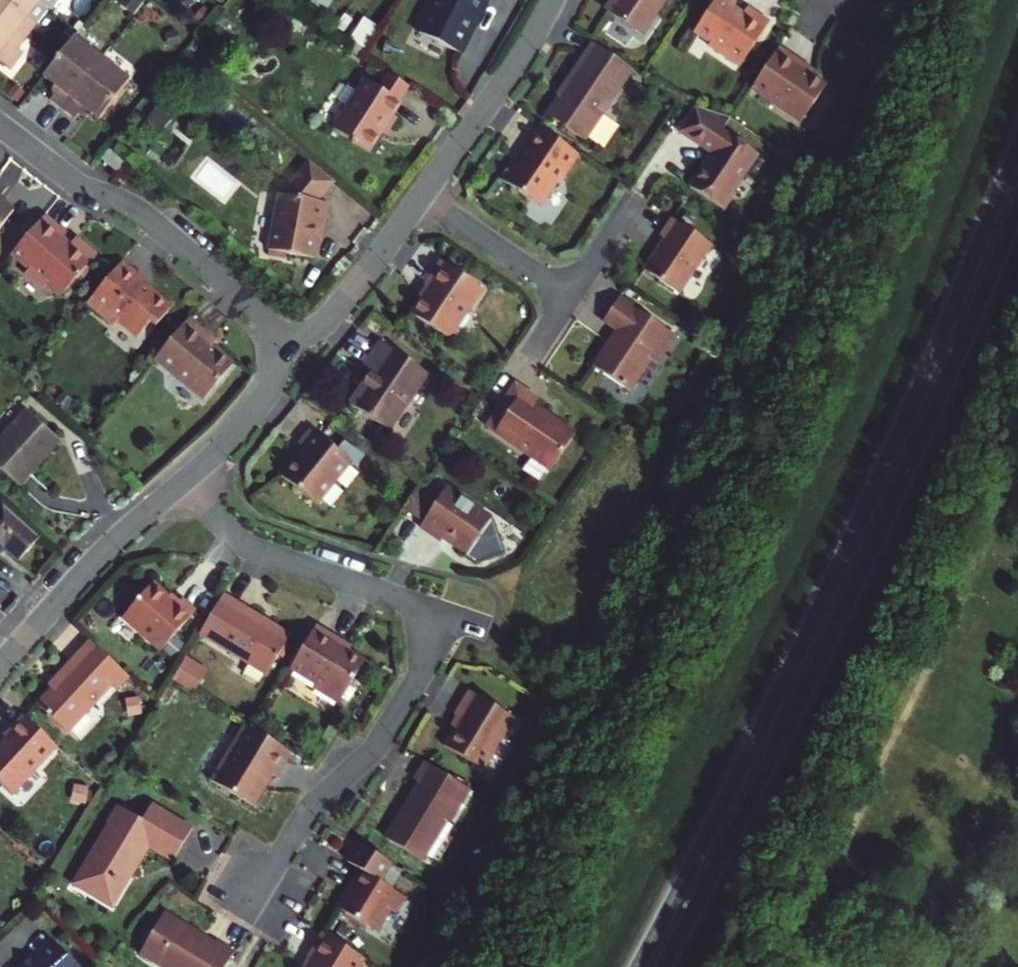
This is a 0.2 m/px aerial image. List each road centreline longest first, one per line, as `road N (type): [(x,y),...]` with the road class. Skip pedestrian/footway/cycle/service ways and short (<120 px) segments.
road 1 (trunk): [(1017,142),(862,514),(738,777),(637,966)]
road 2 (trunk): [(665,966),(846,603),(1017,206)]
road 3 (residential): [(188,478),(247,546),(455,617),(388,728),(311,805),(242,914)]
road 4 (residential): [(0,124),(73,181),(156,226),(299,352)]
road 5 (residential): [(188,478),(0,664)]
road 6 (residential): [(554,0),(419,200)]
road 7 (residential): [(419,200),(299,352)]
road 8 (residential): [(419,200),(568,297)]
road 9 (residential): [(299,352),(188,478)]

